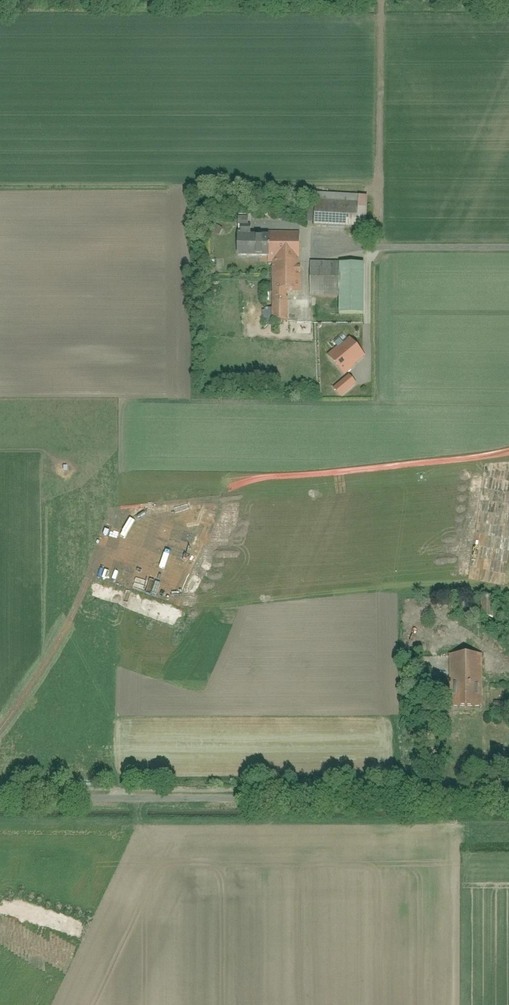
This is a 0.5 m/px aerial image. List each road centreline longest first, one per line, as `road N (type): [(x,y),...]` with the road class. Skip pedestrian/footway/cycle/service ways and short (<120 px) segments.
road 1 (track): [(508,0),(0,2)]
road 2 (residential): [(0,799),(508,800)]
road 3 (unclassified): [(508,247),(370,246),(373,0)]

